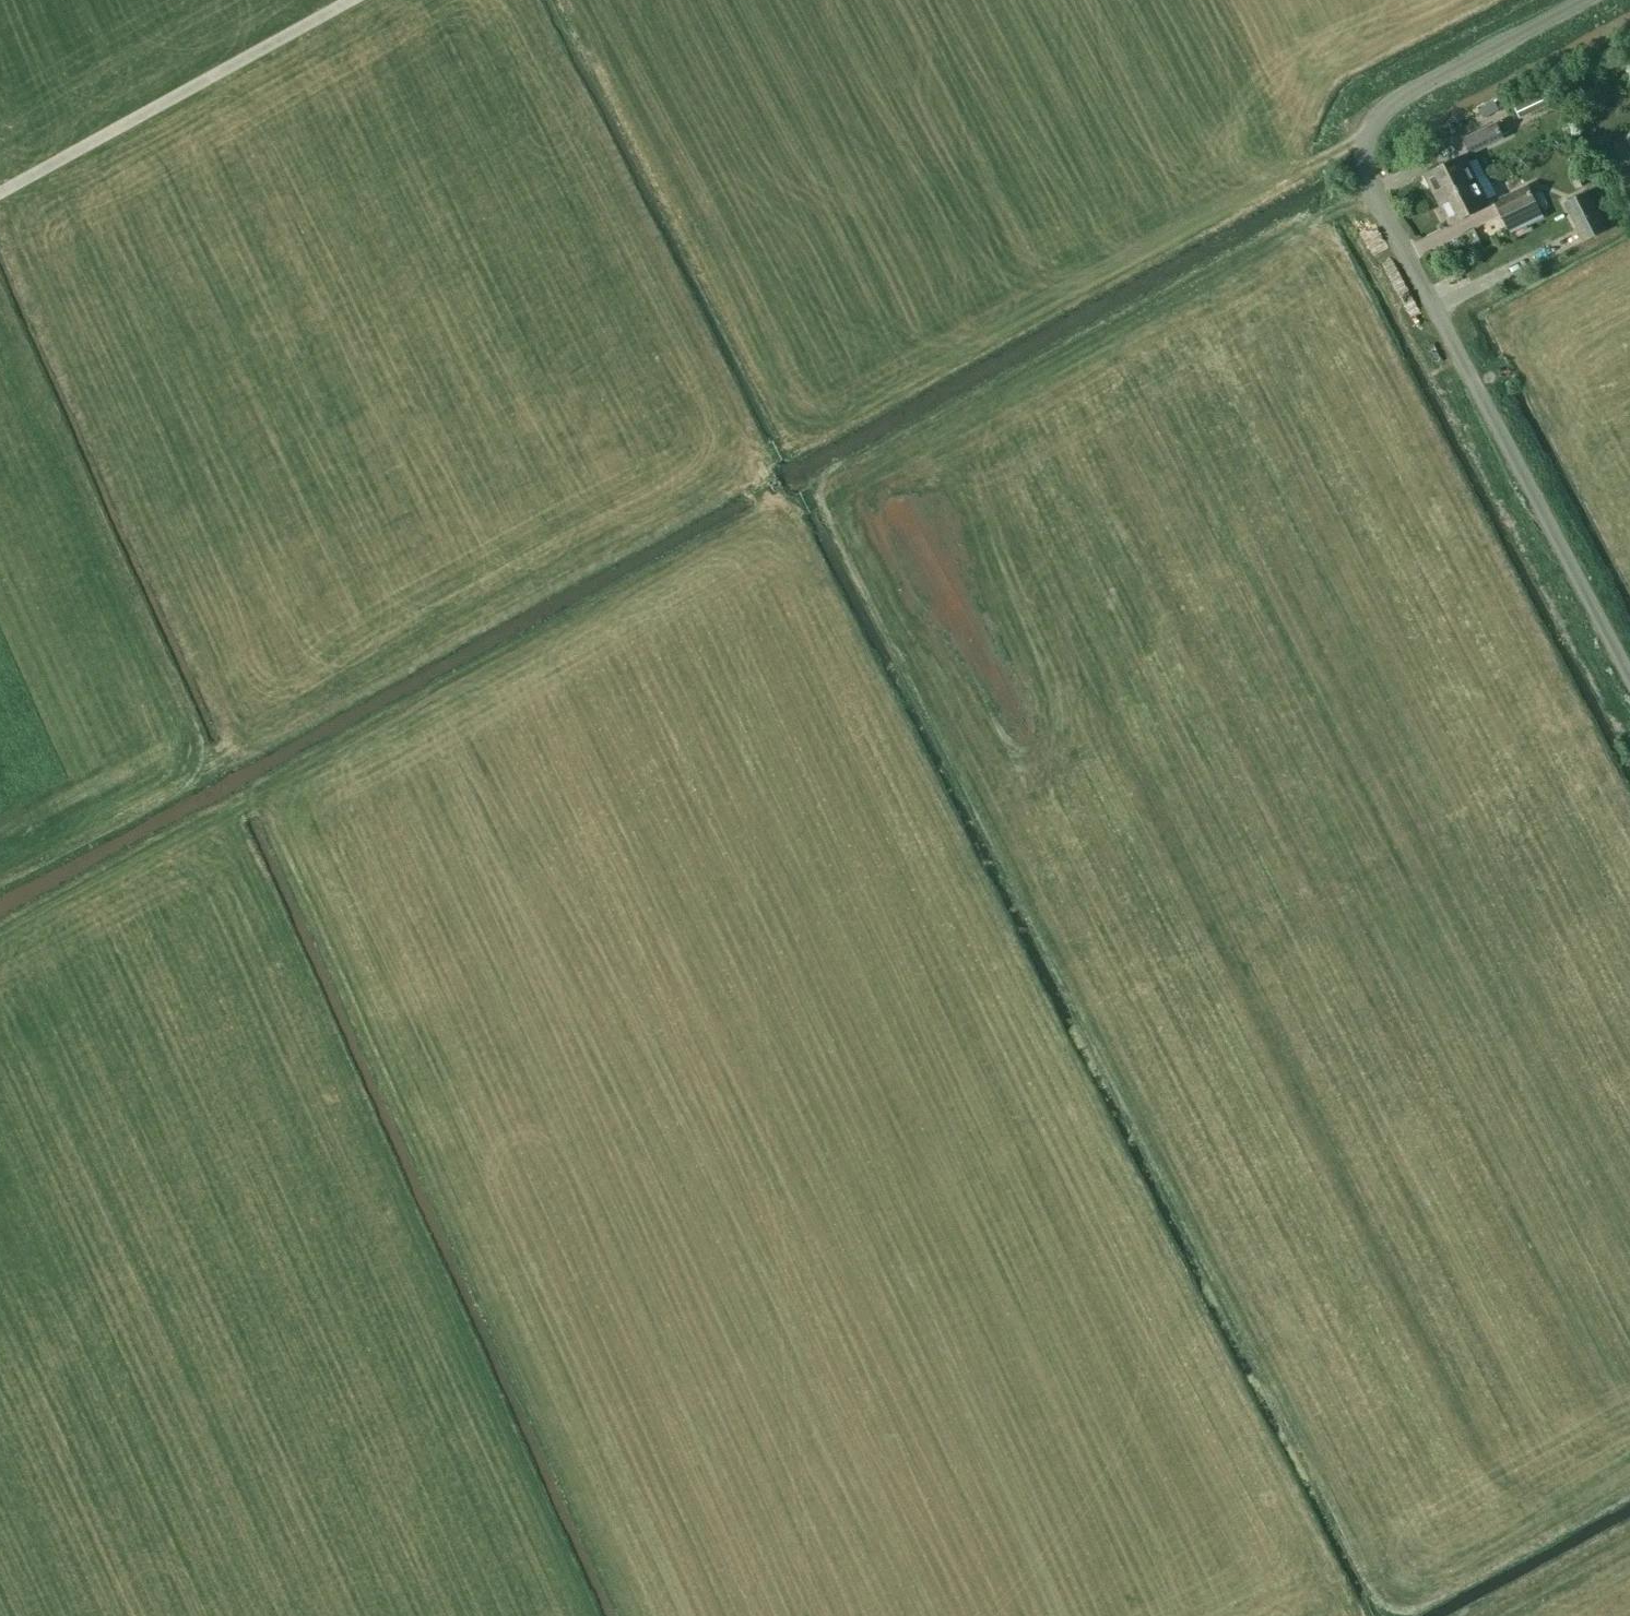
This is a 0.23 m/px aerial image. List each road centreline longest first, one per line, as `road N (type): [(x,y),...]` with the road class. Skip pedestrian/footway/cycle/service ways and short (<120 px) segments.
road 1 (unclassified): [(1629,679),(1377,201),(1364,157),(1370,131),(1397,99),(1580,0)]

